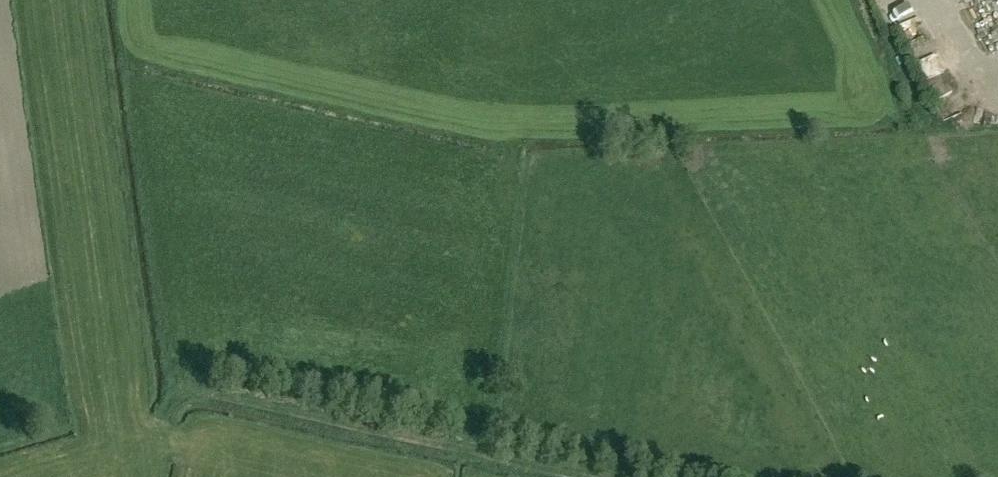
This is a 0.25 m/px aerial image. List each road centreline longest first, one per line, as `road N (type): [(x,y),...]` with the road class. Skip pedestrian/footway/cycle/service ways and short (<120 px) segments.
road 1 (track): [(574,476),(211,394),(185,396),(165,421)]

